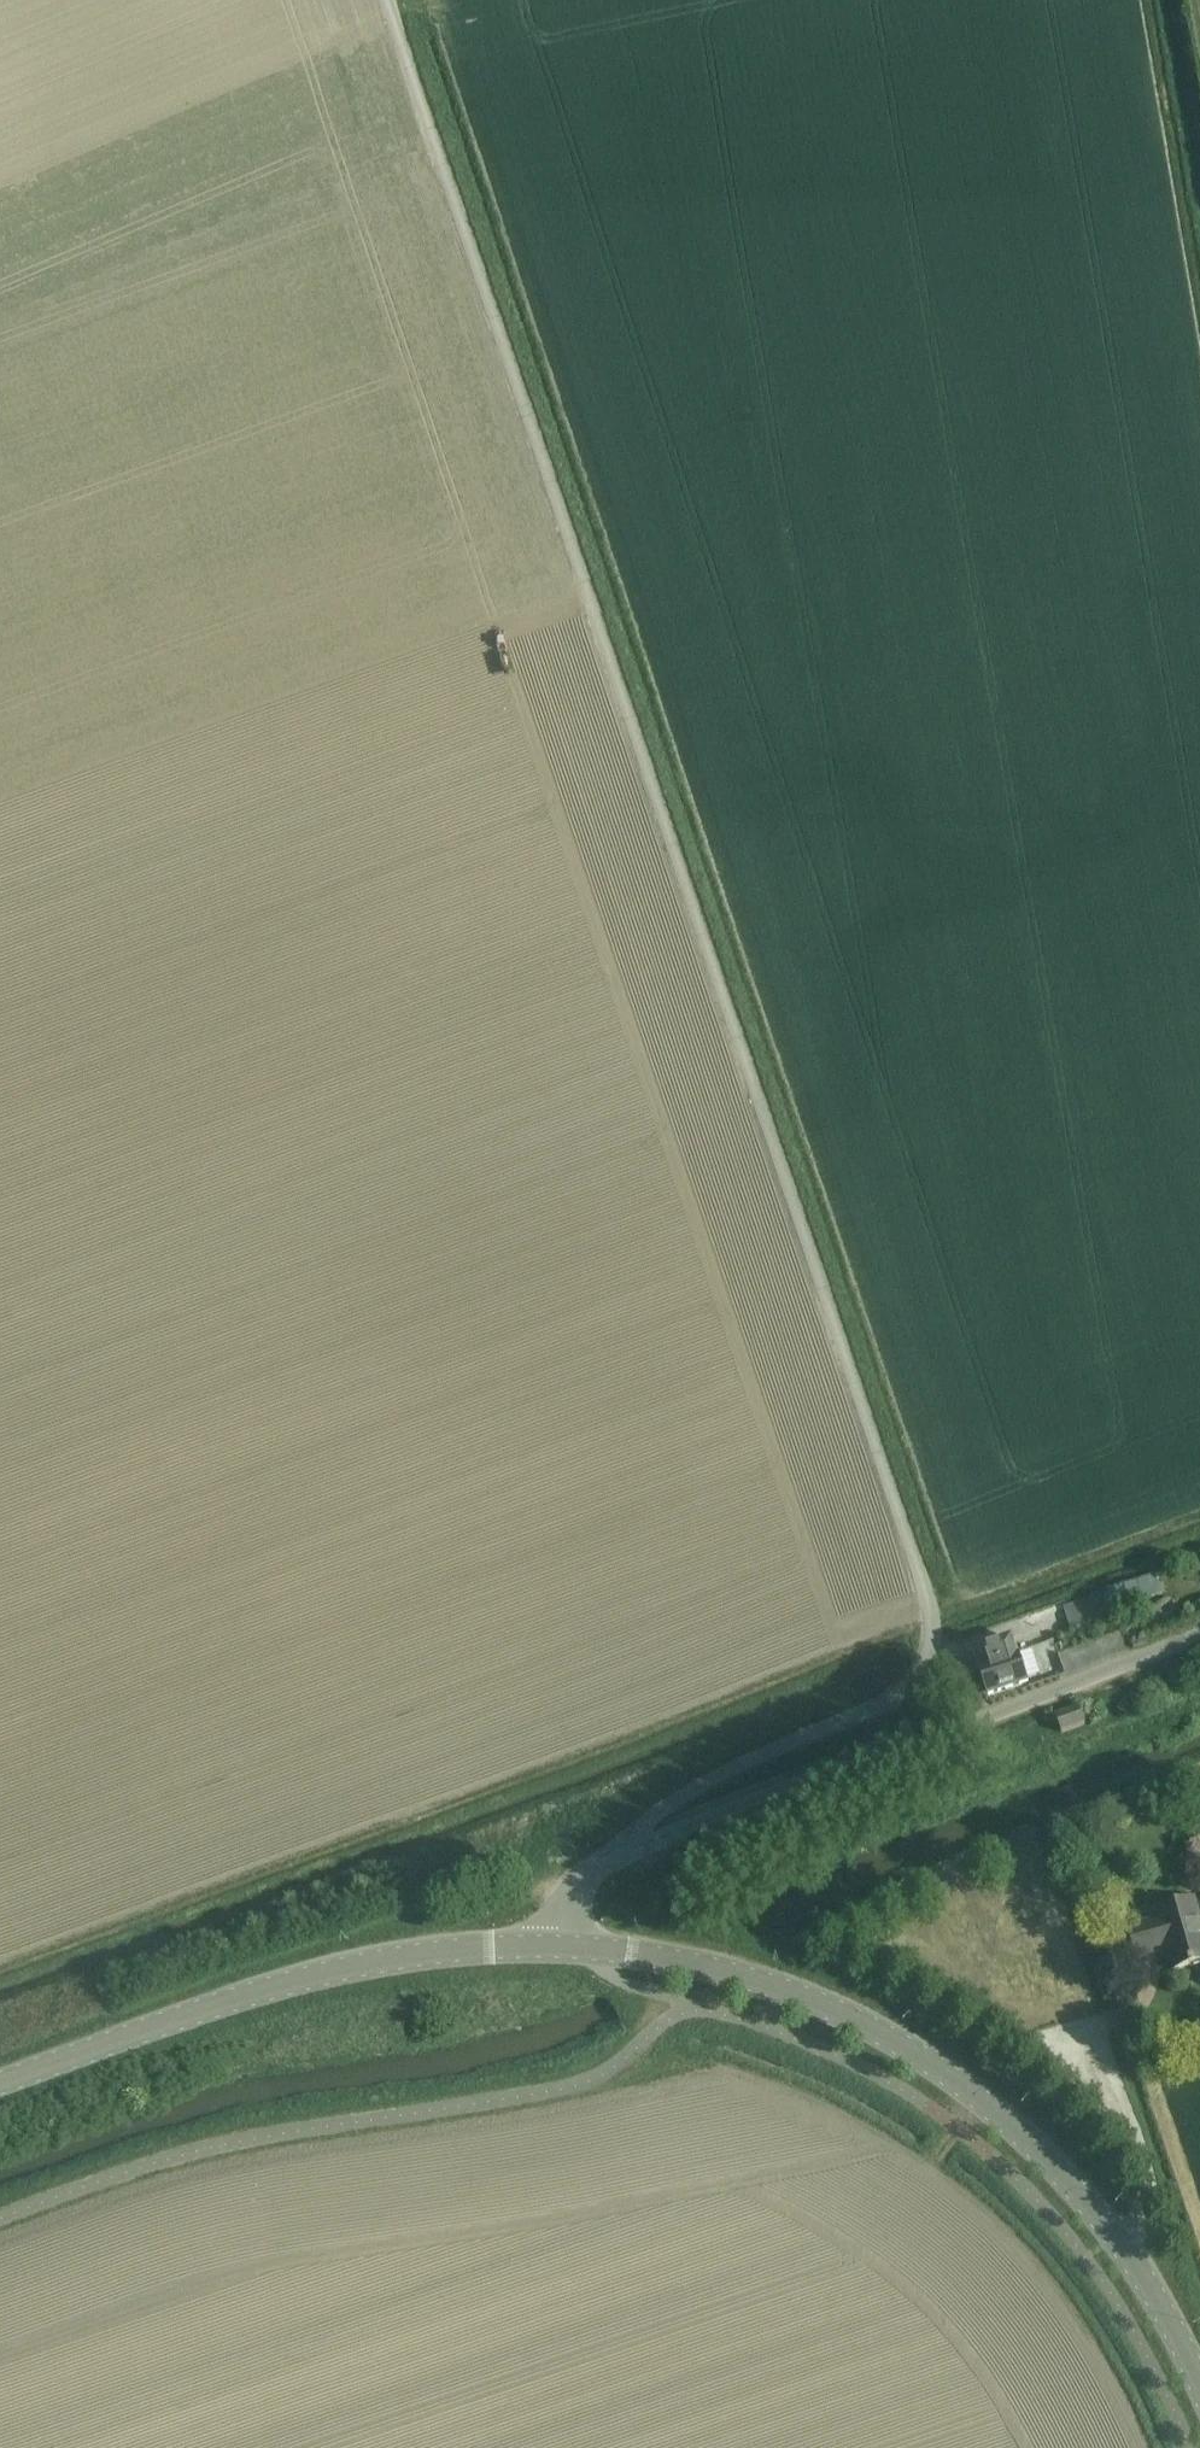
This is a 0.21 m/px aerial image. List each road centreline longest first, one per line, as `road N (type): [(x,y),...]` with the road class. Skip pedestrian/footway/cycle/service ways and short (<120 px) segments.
road 1 (unclassified): [(616,1858),(649,1822),(705,1785),(909,1692),(932,1660),(935,1626),(389,0)]
road 2 (secondary): [(1199,2377),(1091,2207),(1004,2118),(926,2060),(833,2008),(774,1986),(682,1962),(566,1949)]
road 3 (unclassified): [(616,1858),(1199,1636)]
road 4 (secondary): [(0,2086),(295,1983),(455,1953),(566,1949)]

